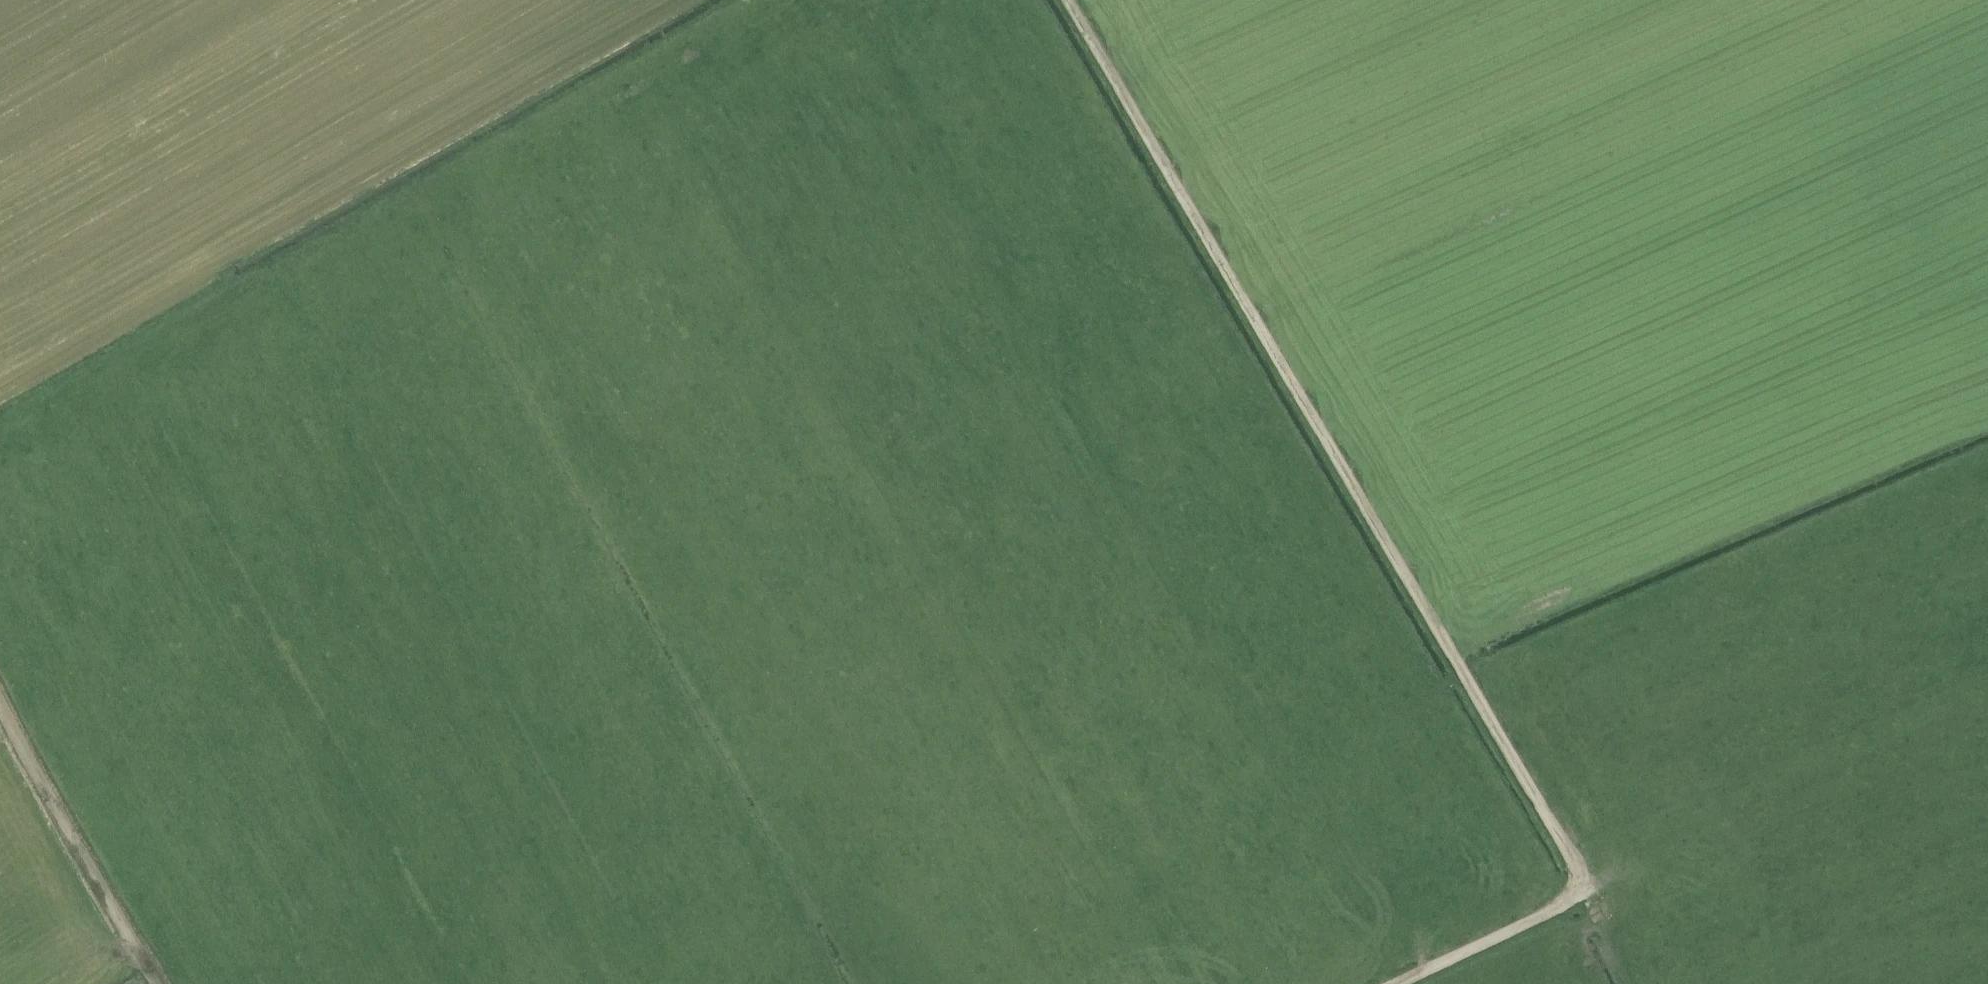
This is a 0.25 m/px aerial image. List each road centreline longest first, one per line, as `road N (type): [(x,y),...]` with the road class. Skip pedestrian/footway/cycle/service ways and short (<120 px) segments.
road 1 (track): [(1074,0),(1574,867),(1567,896),(1383,983)]
road 2 (track): [(0,703),(158,983)]

